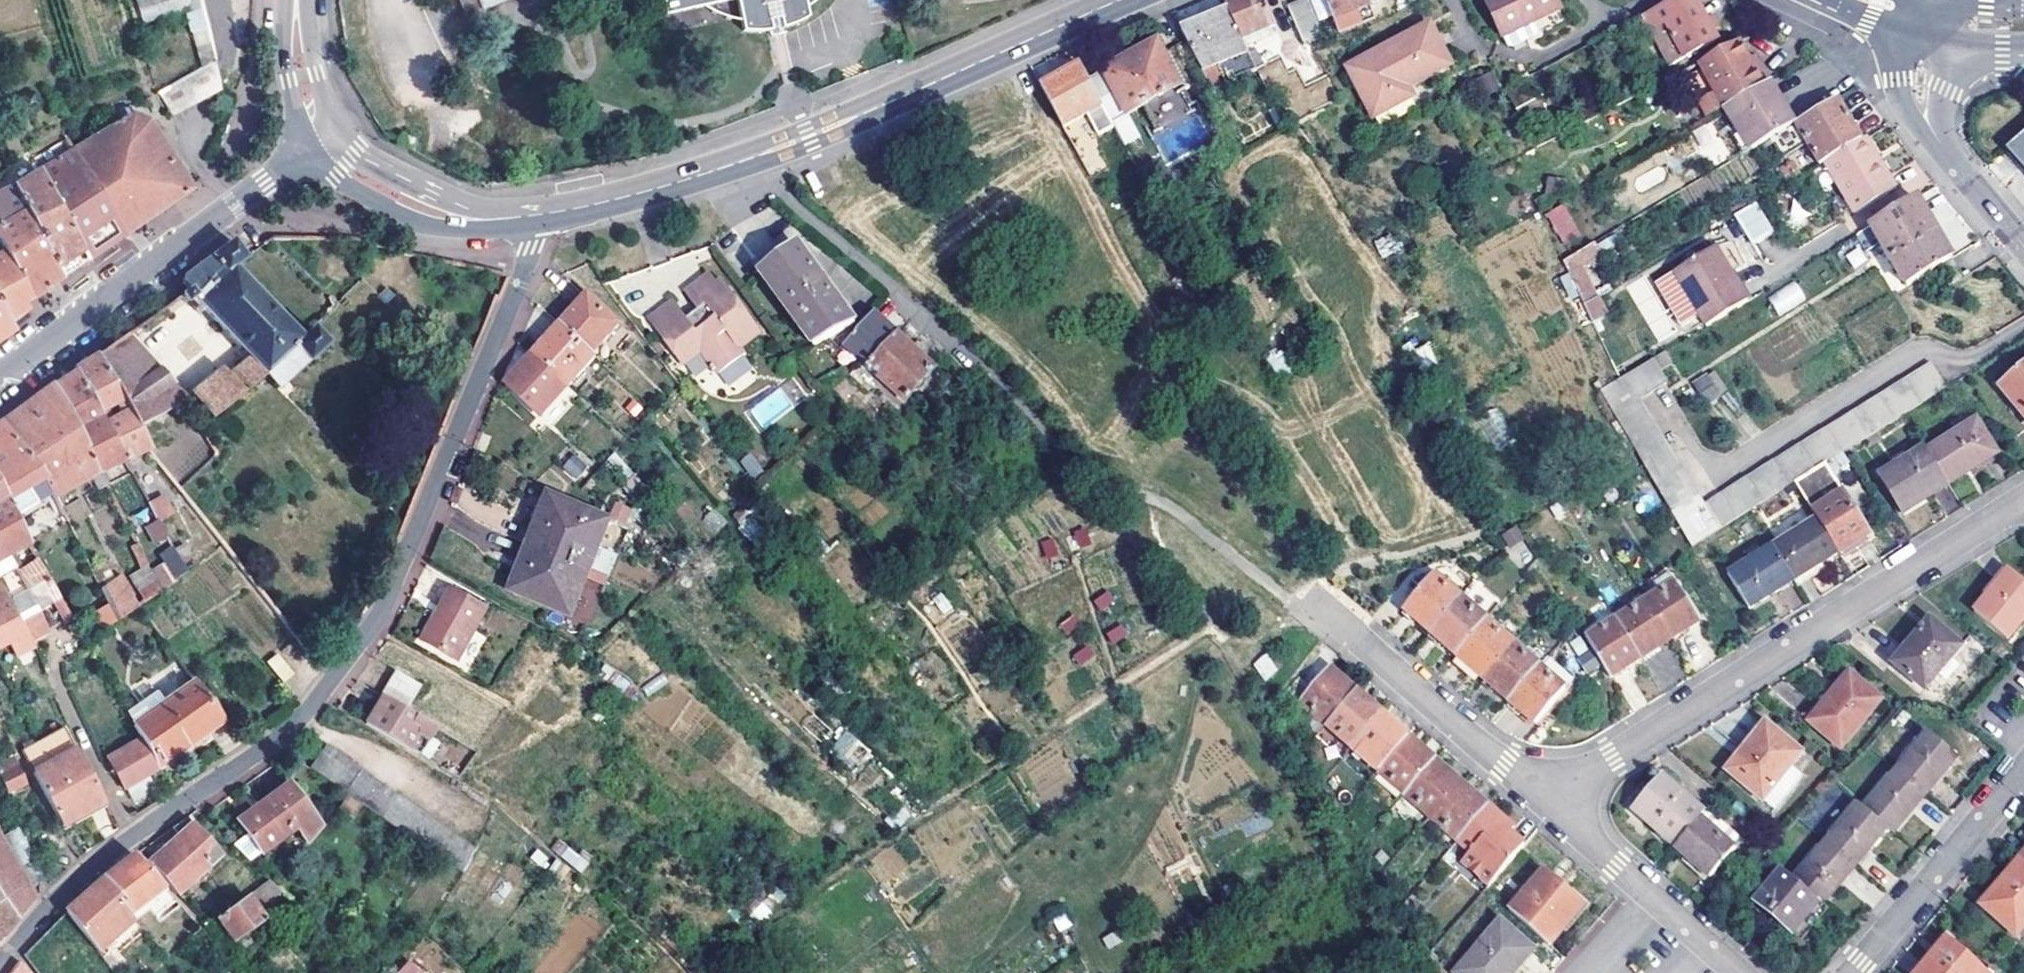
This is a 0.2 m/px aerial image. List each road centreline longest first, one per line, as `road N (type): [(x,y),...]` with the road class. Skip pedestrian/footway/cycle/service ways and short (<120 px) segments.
road 1 (residential): [(0,962),(89,867),(301,717),(372,627),(517,283)]
road 2 (residential): [(1549,805),(1612,756),(2023,503)]
road 3 (tertiary): [(759,156),(1120,0)]
road 4 (tertiary): [(312,150),(0,374)]
road 5 (residential): [(993,375),(789,199),(759,156)]
road 6 (residential): [(1549,805),(1306,594)]
road 7 (track): [(1161,324),(1059,182),(1004,51)]
road 8 (residential): [(2023,767),(1852,972)]
road 9 (residential): [(1740,972),(1549,805)]
road 10 (residential): [(1925,41),(1921,95),(1934,138),(2023,247)]
road 11 (tertiary): [(535,216),(759,156)]
road 12 (tertiary): [(312,150),(353,190),(415,222),(505,220)]
road 13 (tertiary): [(505,220),(364,155),(339,134)]
road 14 (tertiary): [(295,0),(283,45),(312,150)]
road 15 (tertiary): [(339,134),(299,0)]

